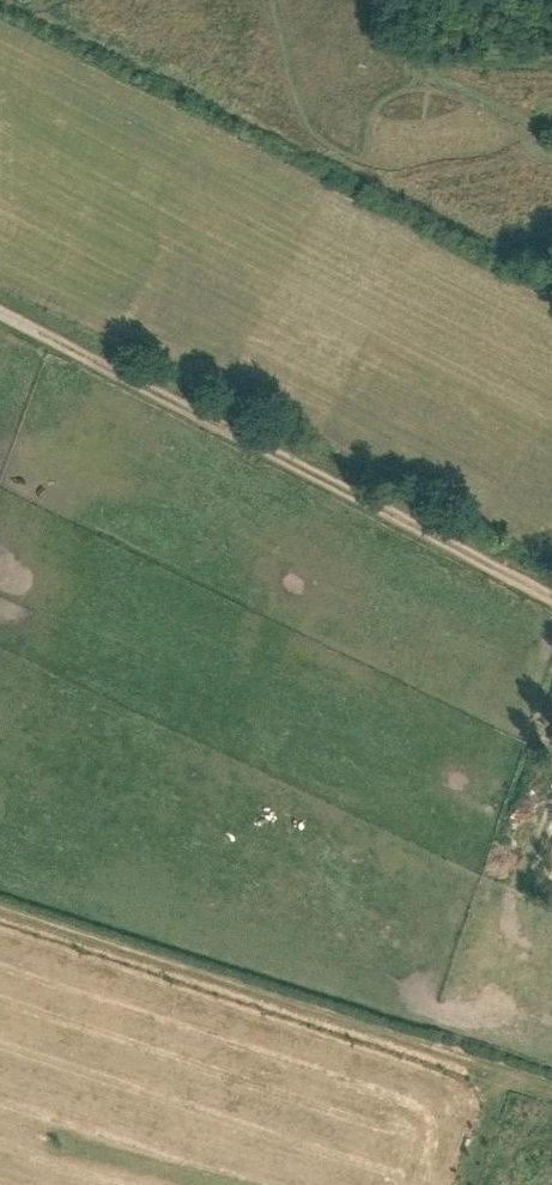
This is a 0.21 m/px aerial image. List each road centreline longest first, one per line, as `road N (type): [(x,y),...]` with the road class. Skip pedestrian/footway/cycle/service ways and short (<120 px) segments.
road 1 (track): [(551,598),(0,317)]

